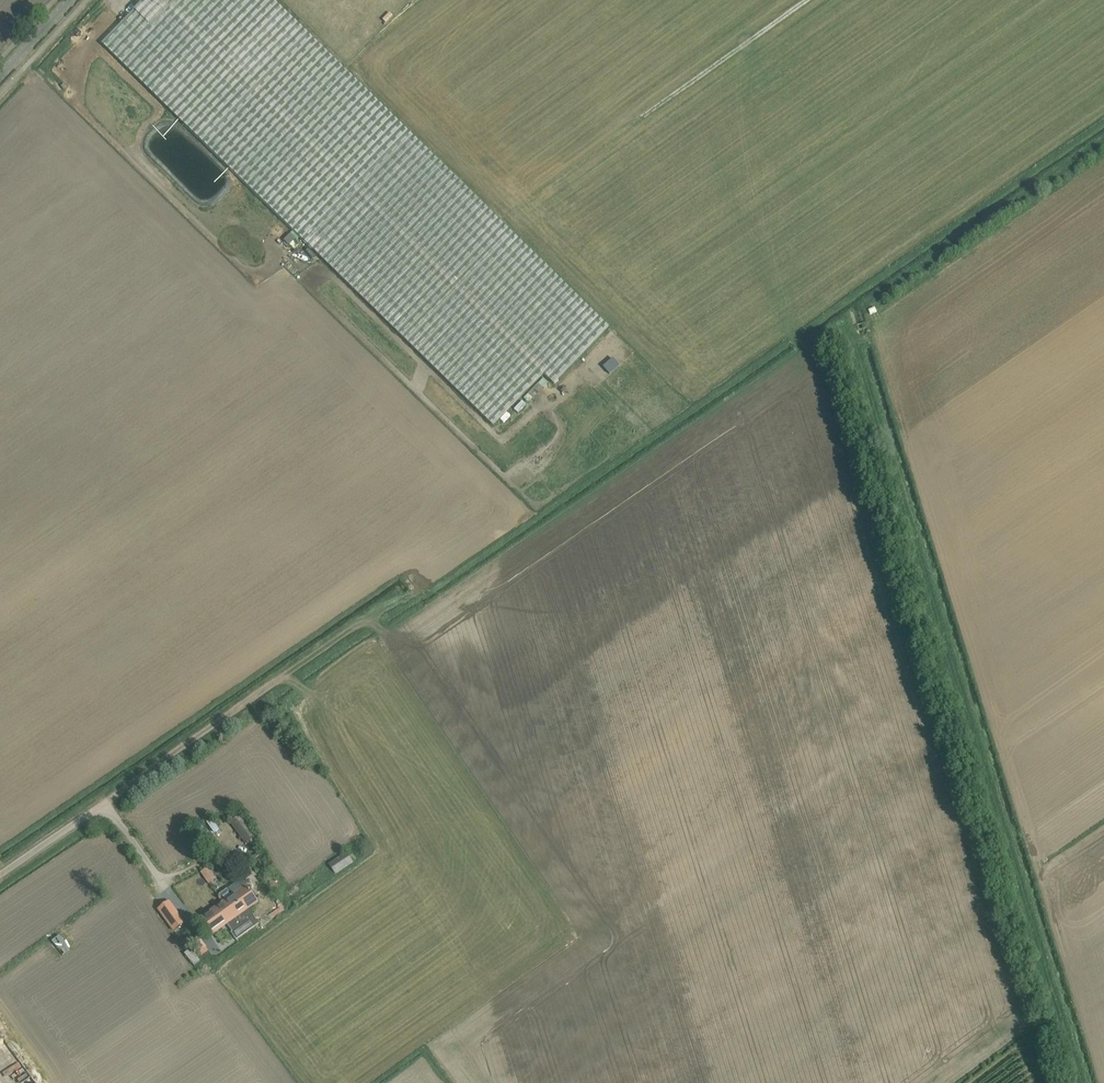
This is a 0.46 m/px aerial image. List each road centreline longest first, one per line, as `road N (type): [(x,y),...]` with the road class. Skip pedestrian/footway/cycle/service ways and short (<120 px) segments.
road 1 (track): [(104,807),(365,621),(407,600)]
road 2 (unclassified): [(0,878),(104,807)]

